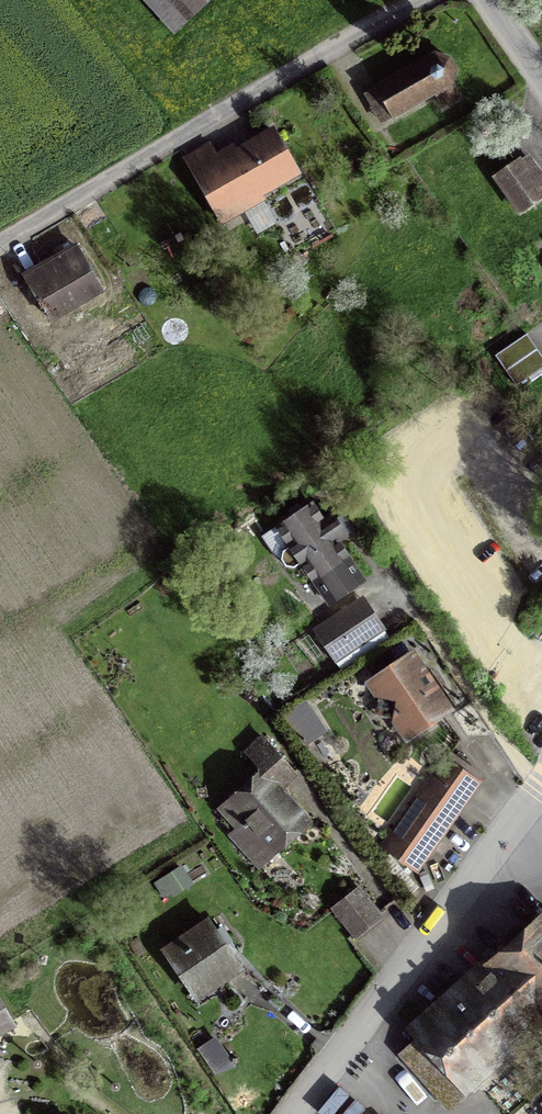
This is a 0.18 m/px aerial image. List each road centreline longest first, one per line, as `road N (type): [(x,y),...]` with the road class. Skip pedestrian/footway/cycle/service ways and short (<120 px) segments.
road 1 (residential): [(420,0),(0,245)]
road 2 (residential): [(541,790),(302,1113)]

